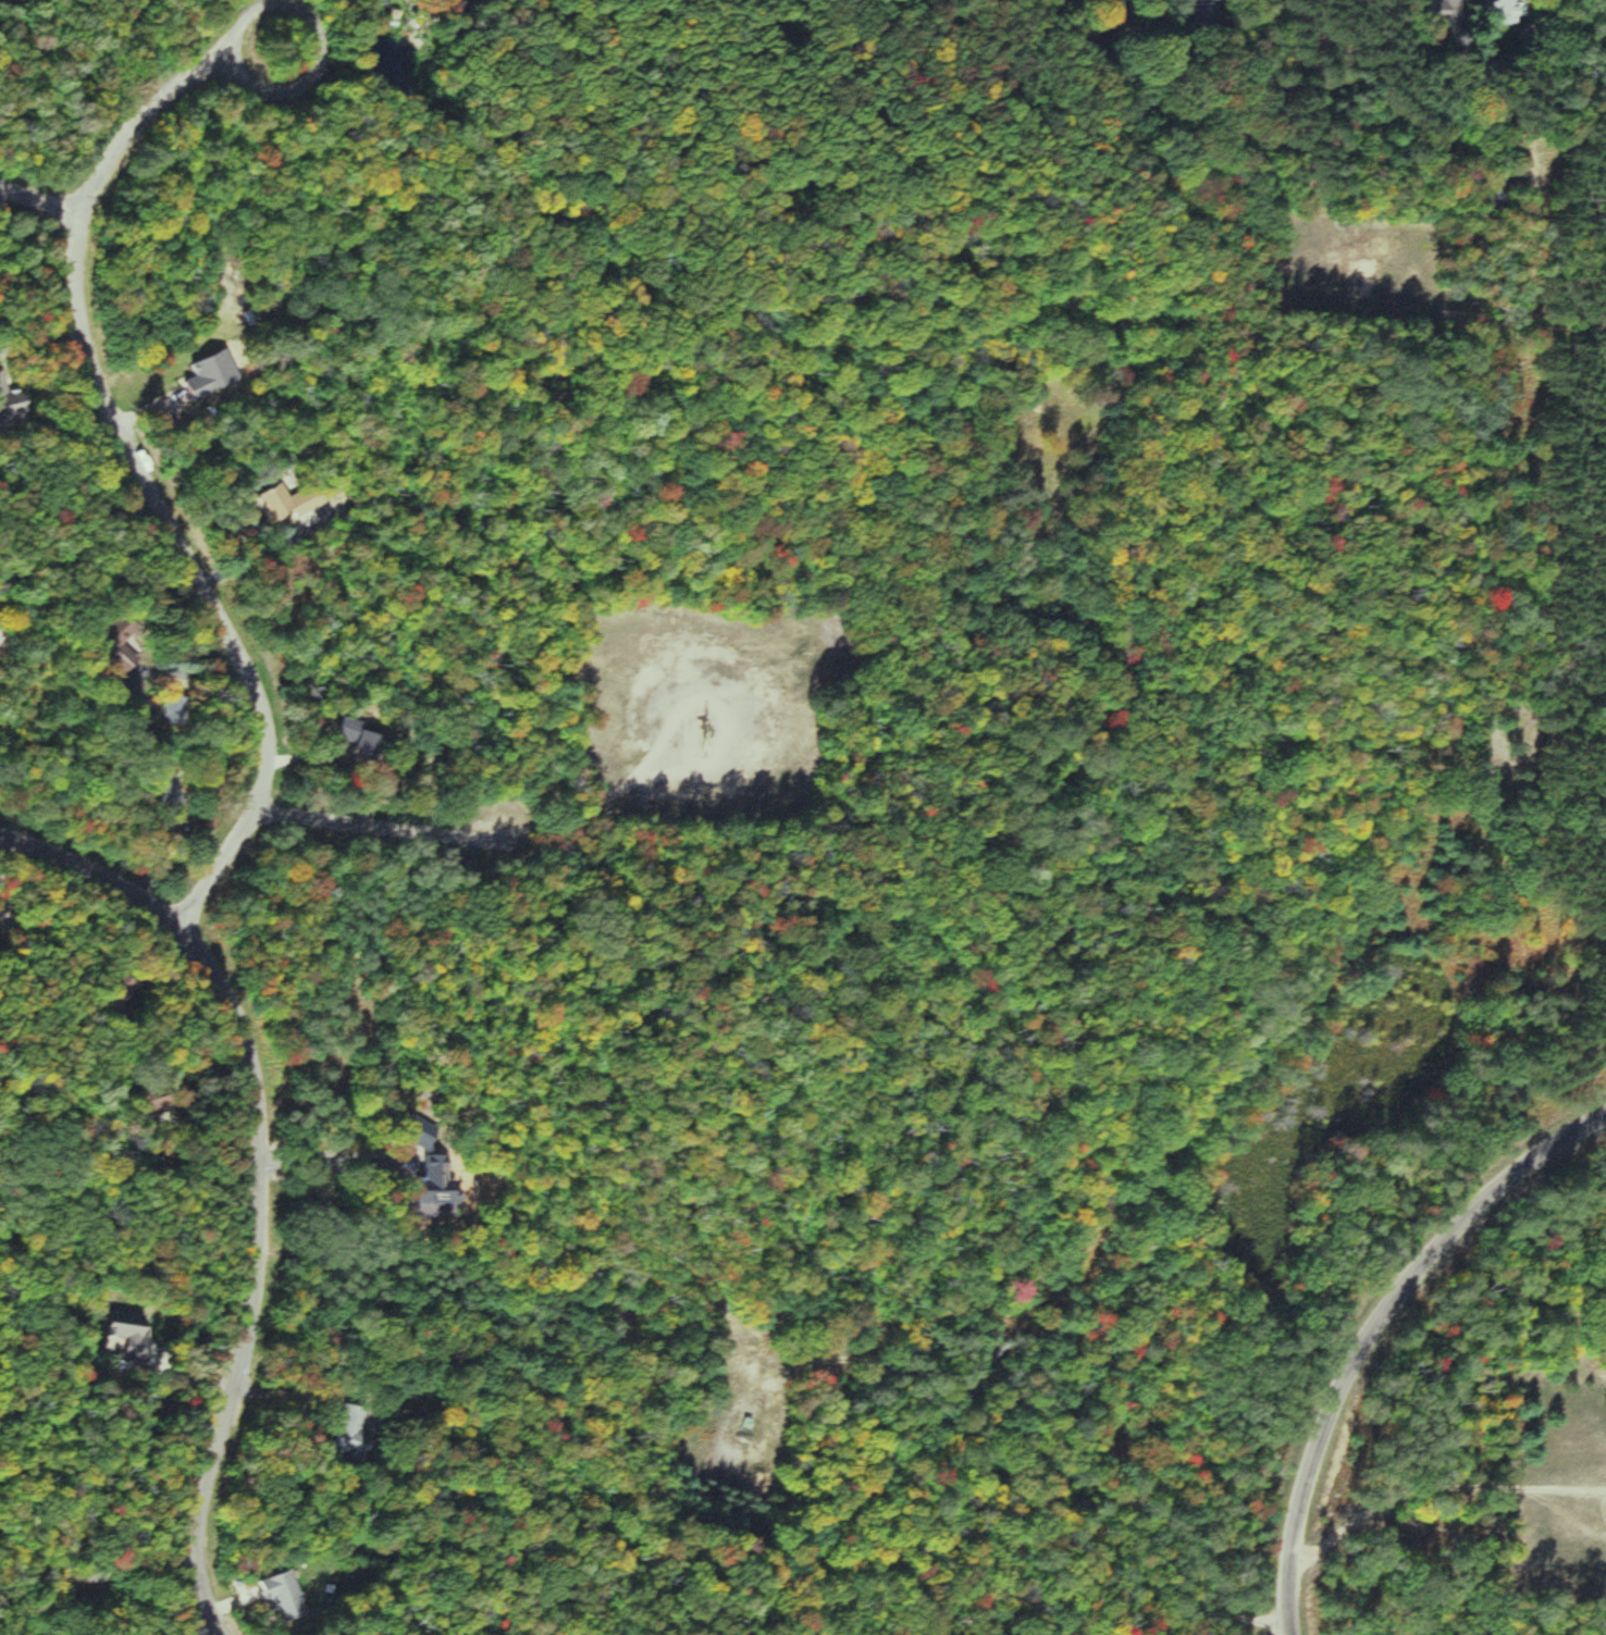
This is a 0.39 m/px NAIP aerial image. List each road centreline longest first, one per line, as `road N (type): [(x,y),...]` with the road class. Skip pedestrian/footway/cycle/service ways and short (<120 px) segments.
road 1 (residential): [(176,927),(249,813),(258,705),(97,393),(85,352),(78,222),(116,152),(196,69),(275,44)]
road 2 (residential): [(229,1634),(209,1590),(202,1518),(249,1315),(258,1117),(223,999),(176,927)]
road 3 (residential): [(1292,1634),(1302,1508),(1350,1371),(1450,1236),(1546,1150),(1605,1115)]
road 4 (residential): [(652,773),(601,810),(493,842),(249,813)]
road 5 (residential): [(176,927),(134,891),(0,839)]

